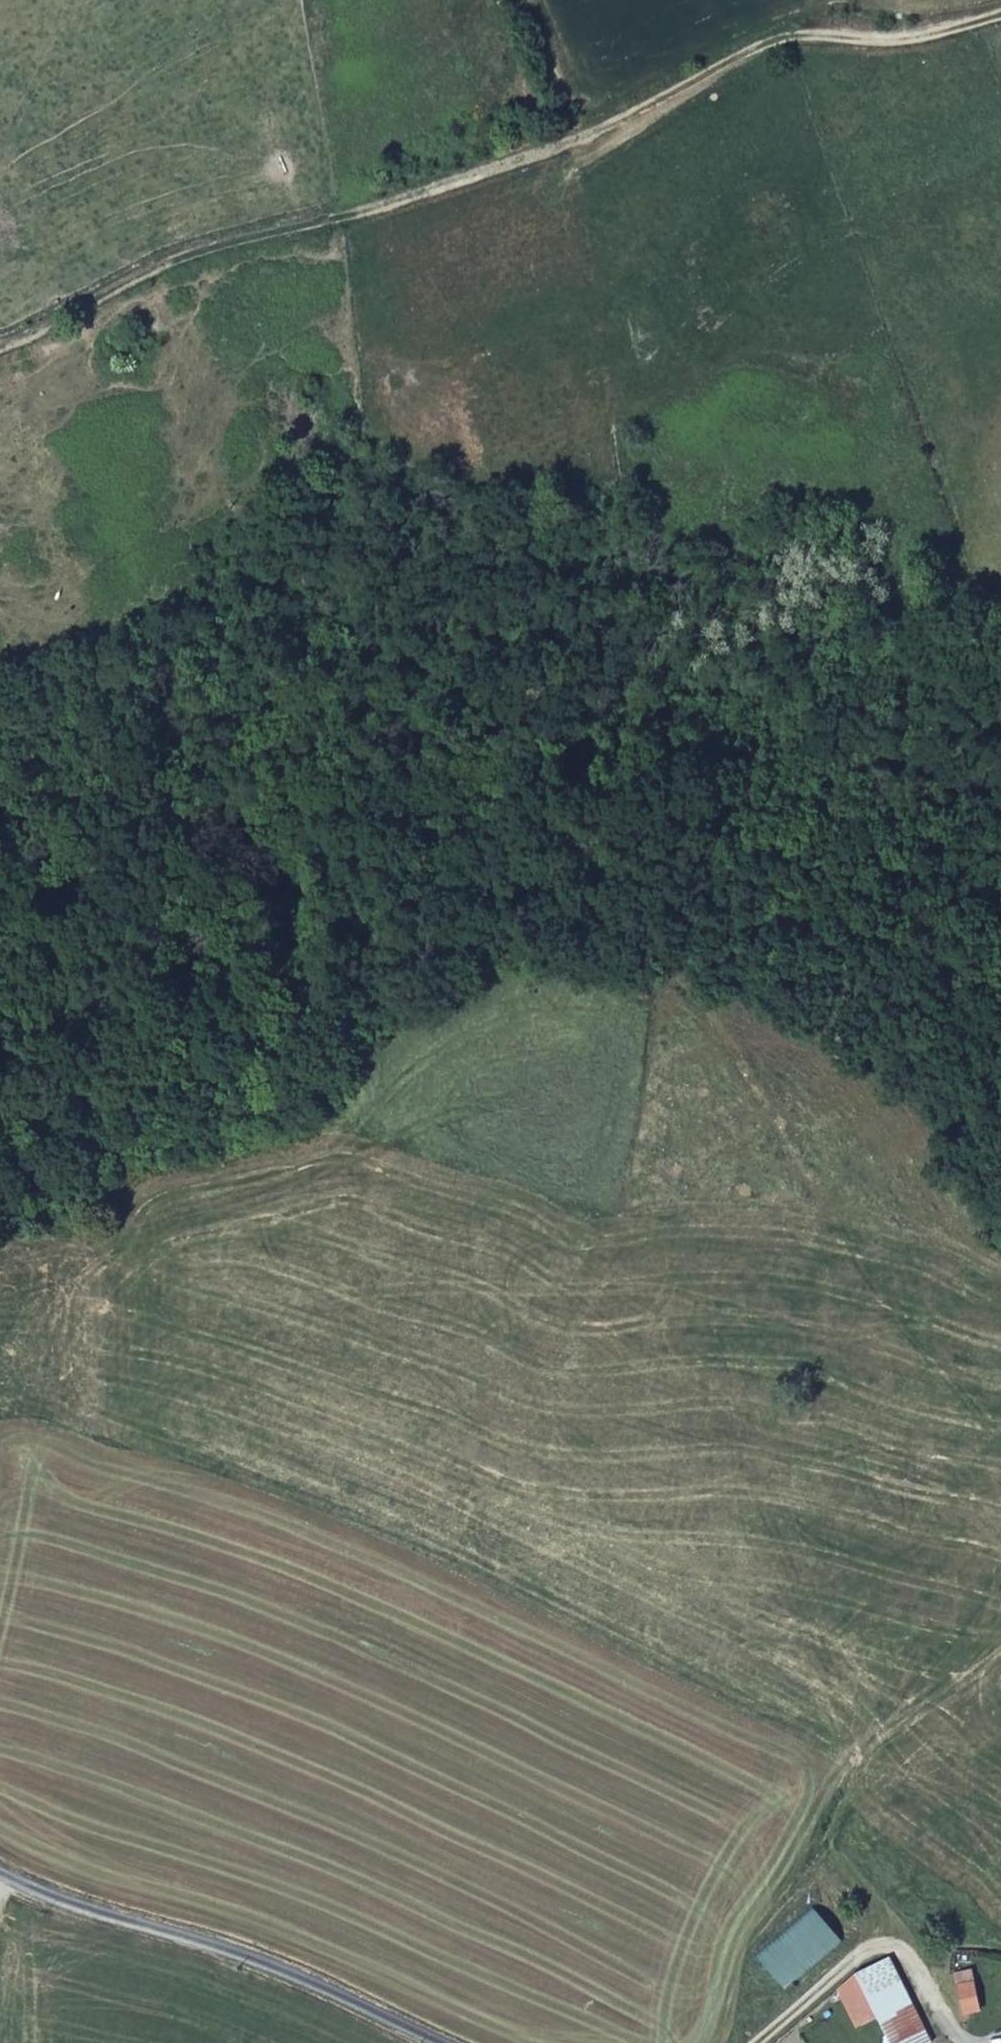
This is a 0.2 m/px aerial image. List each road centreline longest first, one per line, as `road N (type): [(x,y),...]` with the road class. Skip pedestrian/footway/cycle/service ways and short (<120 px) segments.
road 1 (track): [(1000,15),(886,39),(801,36),(768,43),(510,164),(221,247),(0,346)]
road 2 (unclassified): [(0,1875),(328,1987),(441,2042)]

